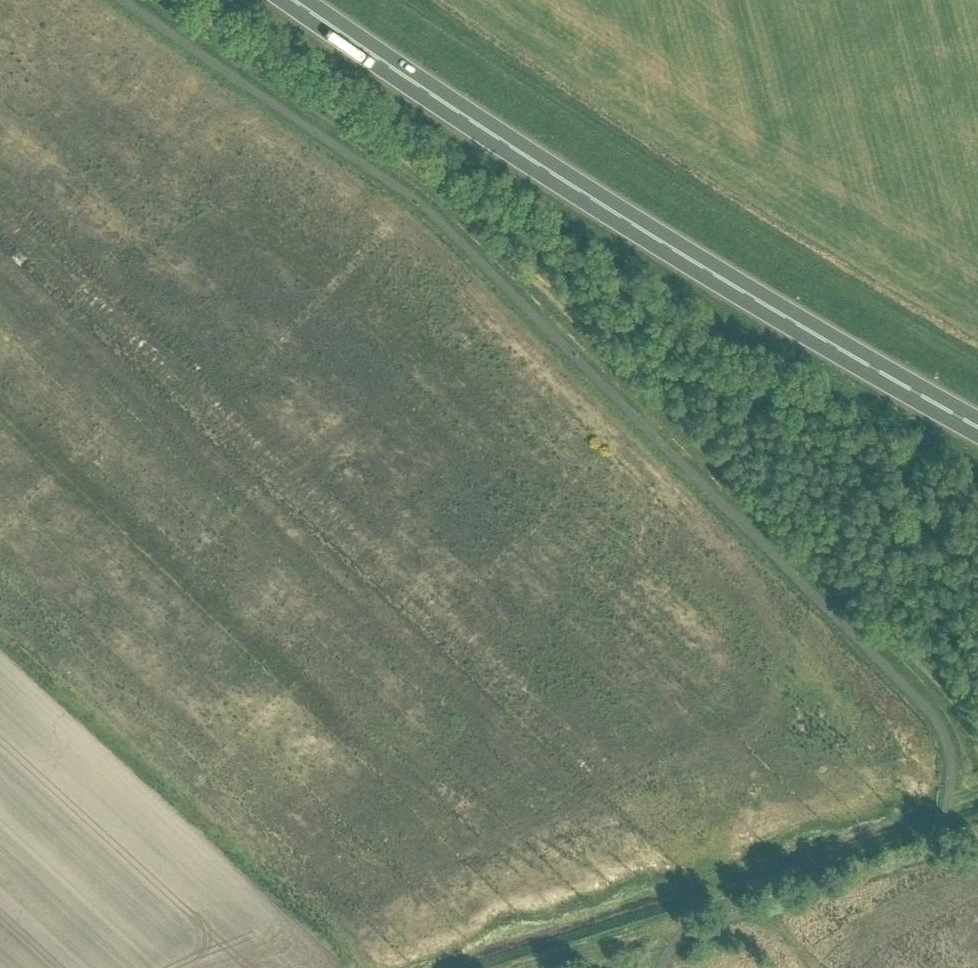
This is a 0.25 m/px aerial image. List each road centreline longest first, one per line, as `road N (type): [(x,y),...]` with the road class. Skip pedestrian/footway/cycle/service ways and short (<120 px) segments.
road 1 (trunk): [(977,427),(773,308),(295,0)]

